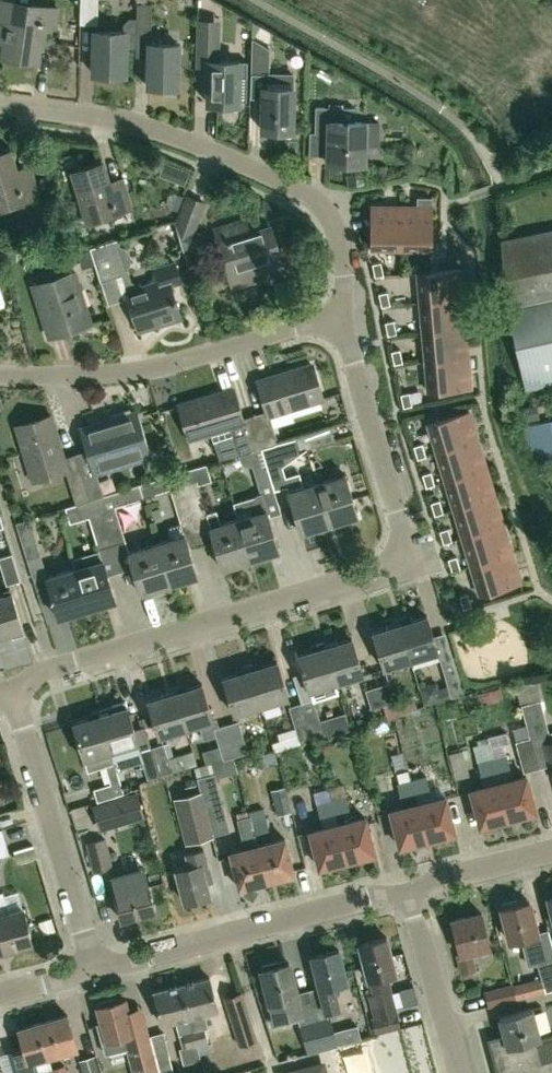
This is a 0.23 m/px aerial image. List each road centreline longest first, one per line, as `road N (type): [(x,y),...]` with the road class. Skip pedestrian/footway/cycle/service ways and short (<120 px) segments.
road 1 (residential): [(9,688),(382,571),(399,526),(339,315)]
road 2 (residential): [(339,315),(338,235),(320,204),(138,127),(0,107)]
road 3 (residential): [(0,378),(110,375),(339,315)]
road 4 (residential): [(90,971),(408,888)]
road 5 (residential): [(90,971),(9,688)]
road 6 (residential): [(460,1072),(408,888)]
road 7 (residential): [(408,888),(551,853)]

